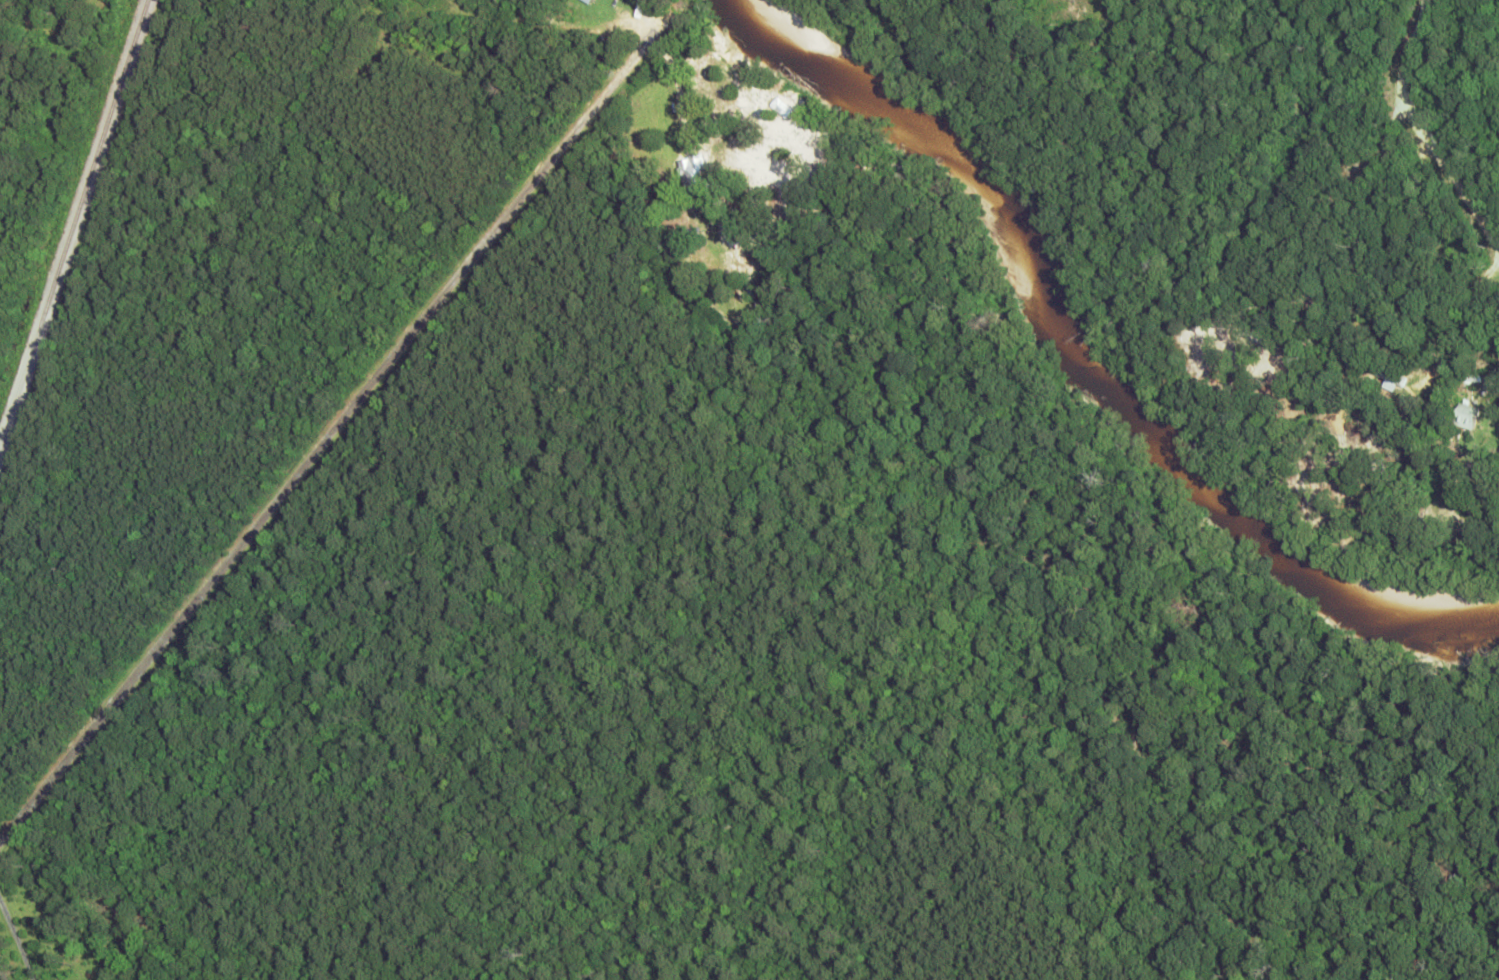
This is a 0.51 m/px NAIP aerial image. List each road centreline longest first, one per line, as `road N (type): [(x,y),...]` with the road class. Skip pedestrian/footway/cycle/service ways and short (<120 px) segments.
road 1 (residential): [(0,833),(658,28)]
road 2 (residential): [(1422,0),(1400,84),(1406,111),(1498,250)]

